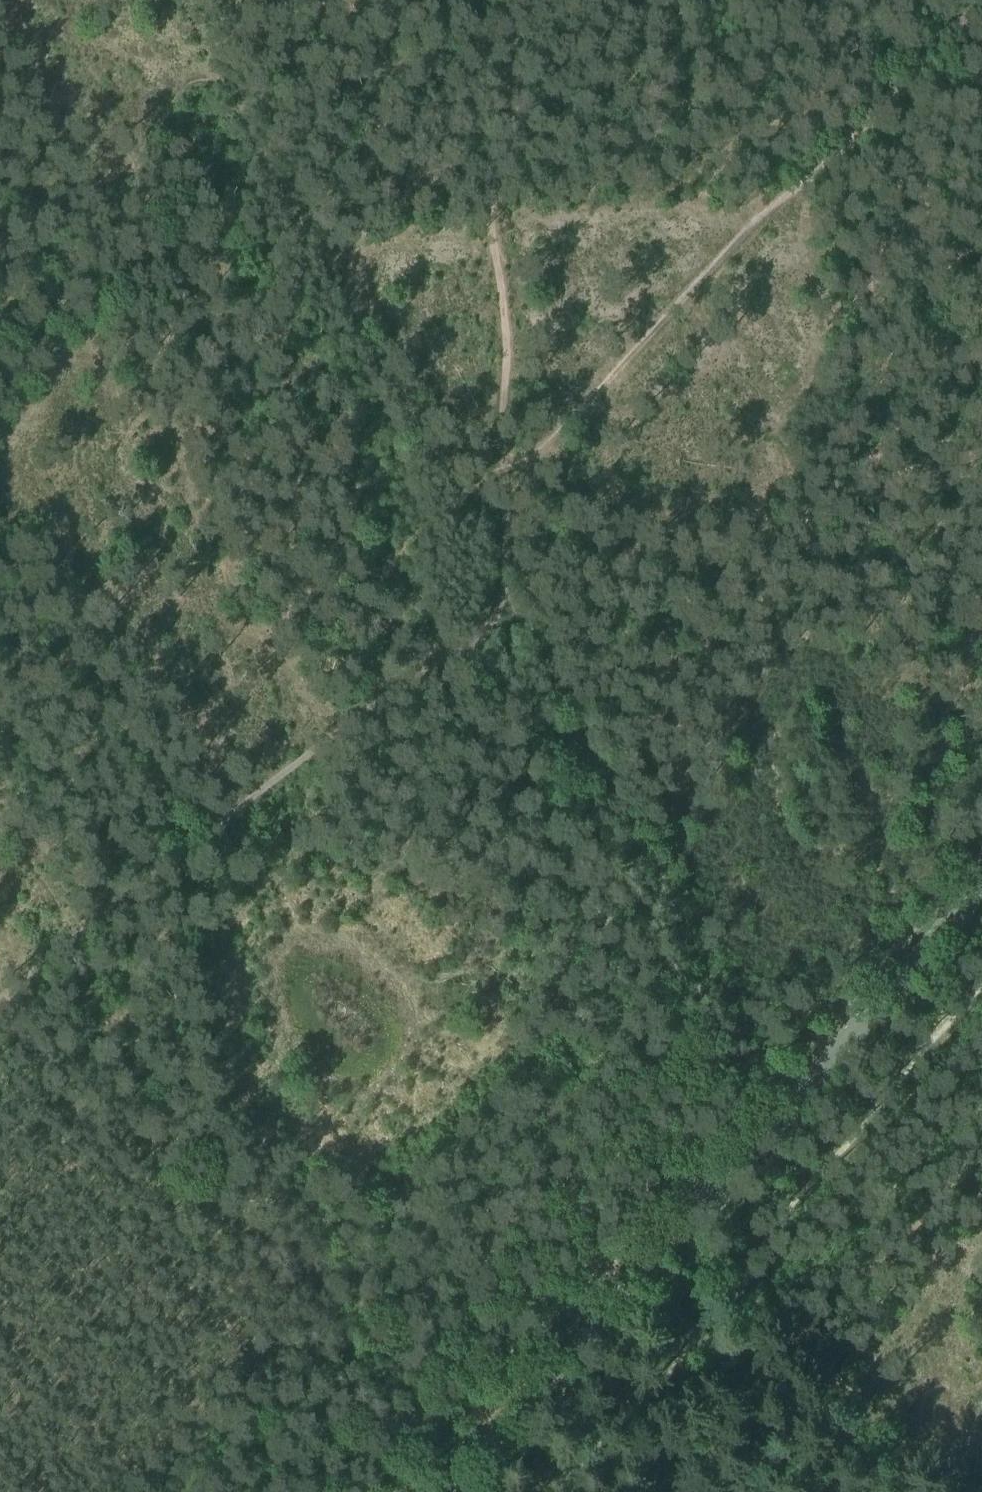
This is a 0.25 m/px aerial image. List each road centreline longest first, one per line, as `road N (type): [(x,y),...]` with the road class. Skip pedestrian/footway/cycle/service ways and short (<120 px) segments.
road 1 (track): [(0,394),(217,26),(472,523)]
road 2 (secondary): [(446,1491),(981,864)]
road 3 (track): [(472,523),(503,578),(216,796),(0,1008)]
road 4 (track): [(509,483),(958,0)]
road 5 (track): [(513,0),(509,483)]
road 6 (track): [(960,1491),(671,1232)]

